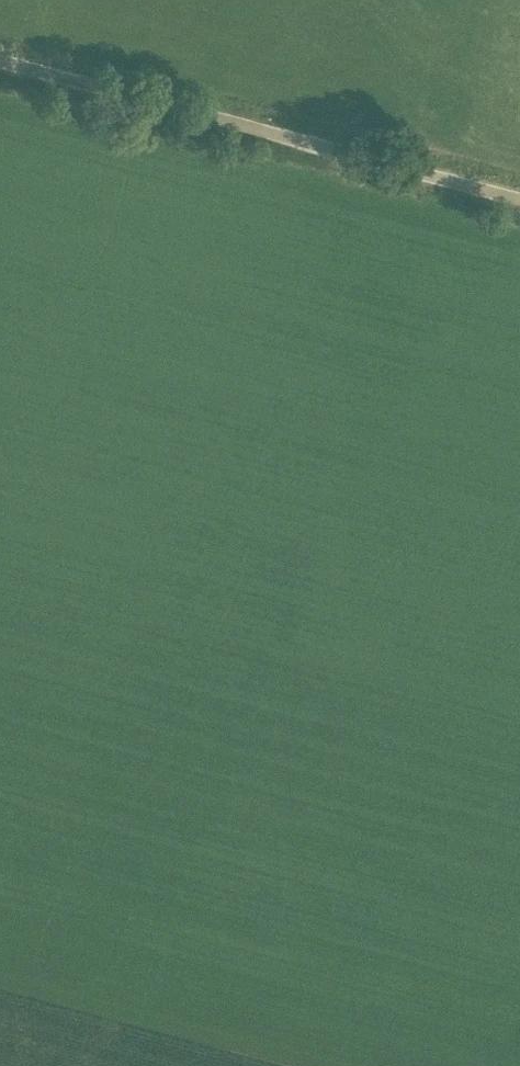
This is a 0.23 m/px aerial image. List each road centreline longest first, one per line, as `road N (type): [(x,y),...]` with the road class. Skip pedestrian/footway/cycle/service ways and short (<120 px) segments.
road 1 (unclassified): [(519,195),(0,57)]

